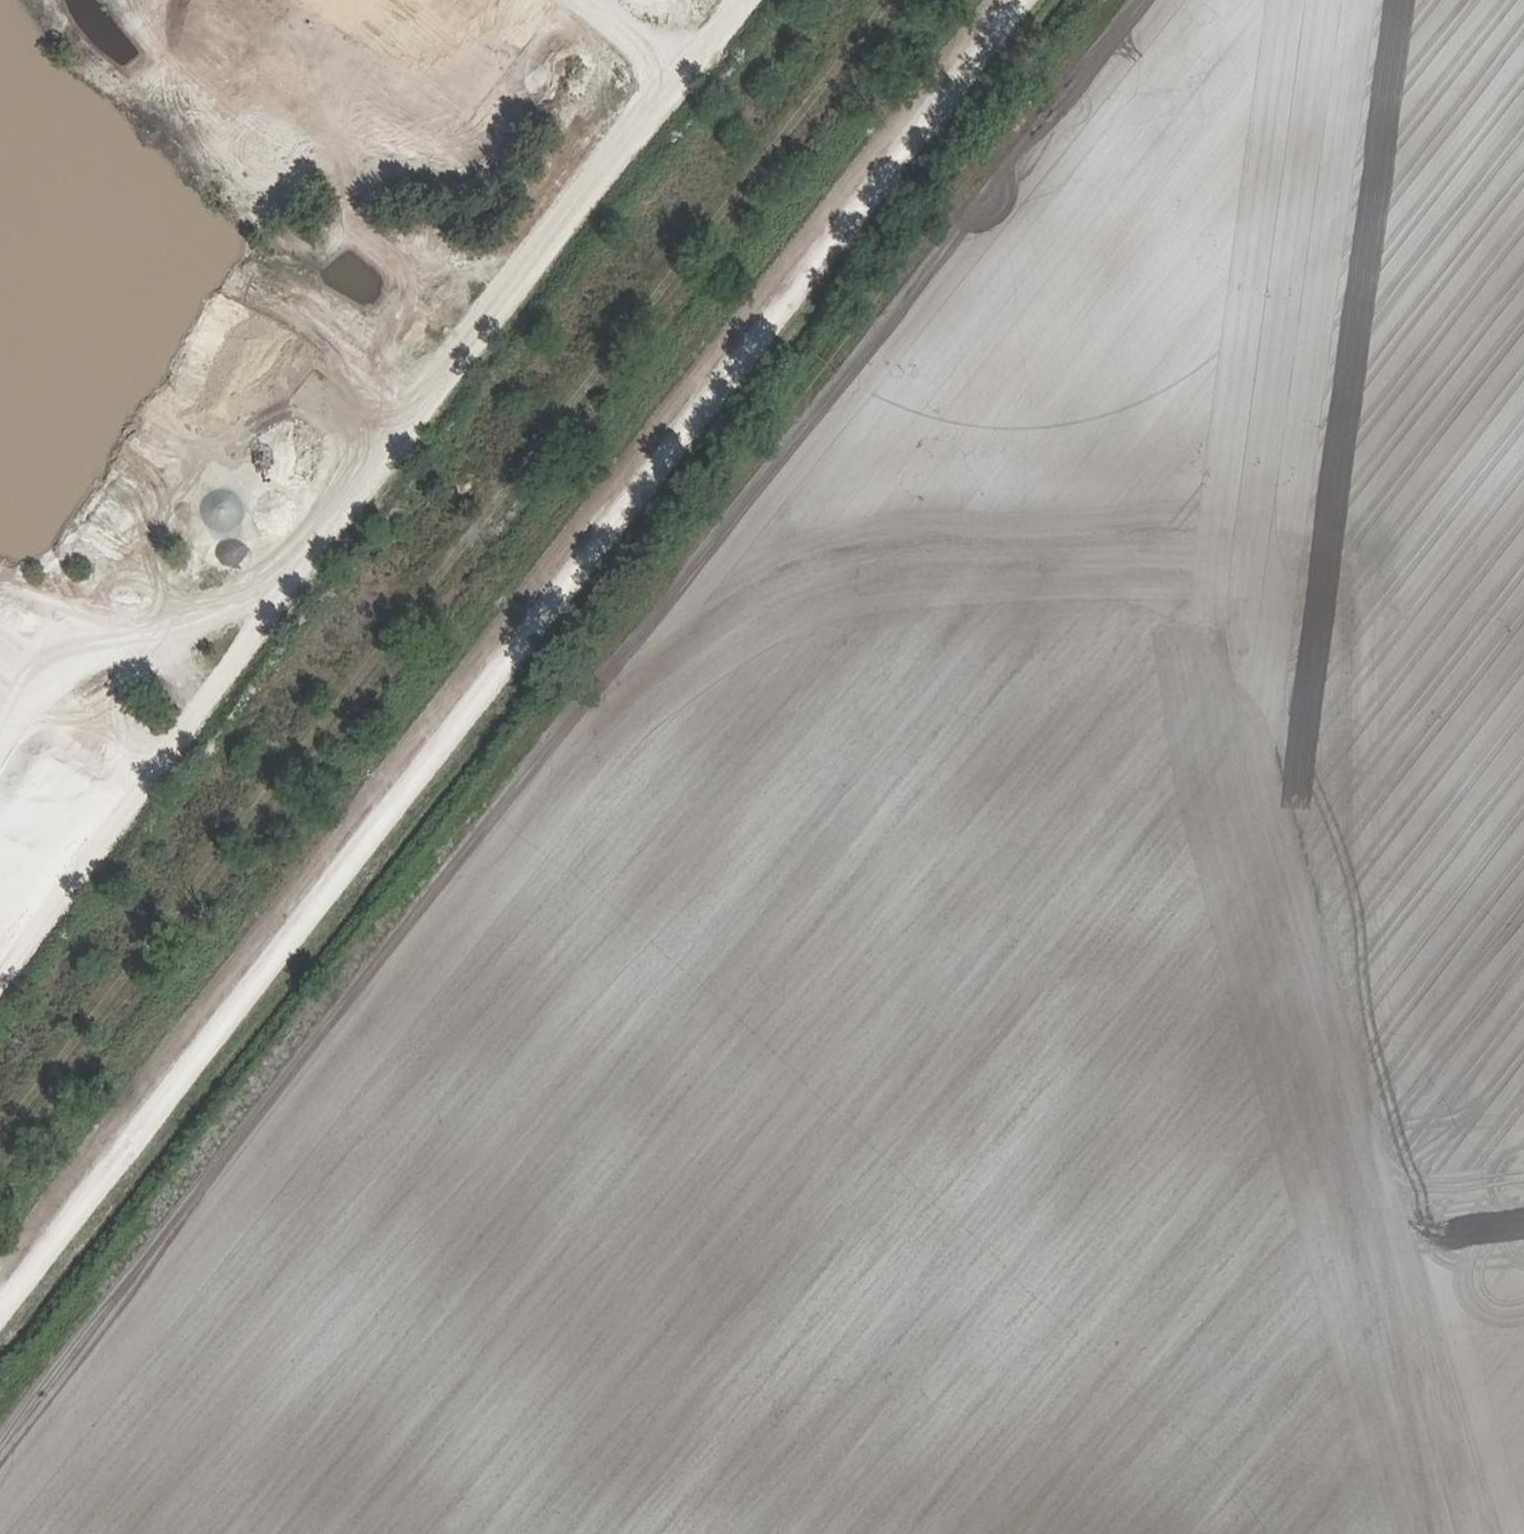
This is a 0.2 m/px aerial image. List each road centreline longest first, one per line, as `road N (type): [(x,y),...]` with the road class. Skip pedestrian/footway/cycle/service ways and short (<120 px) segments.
road 1 (track): [(1007,0),(0,1273)]

